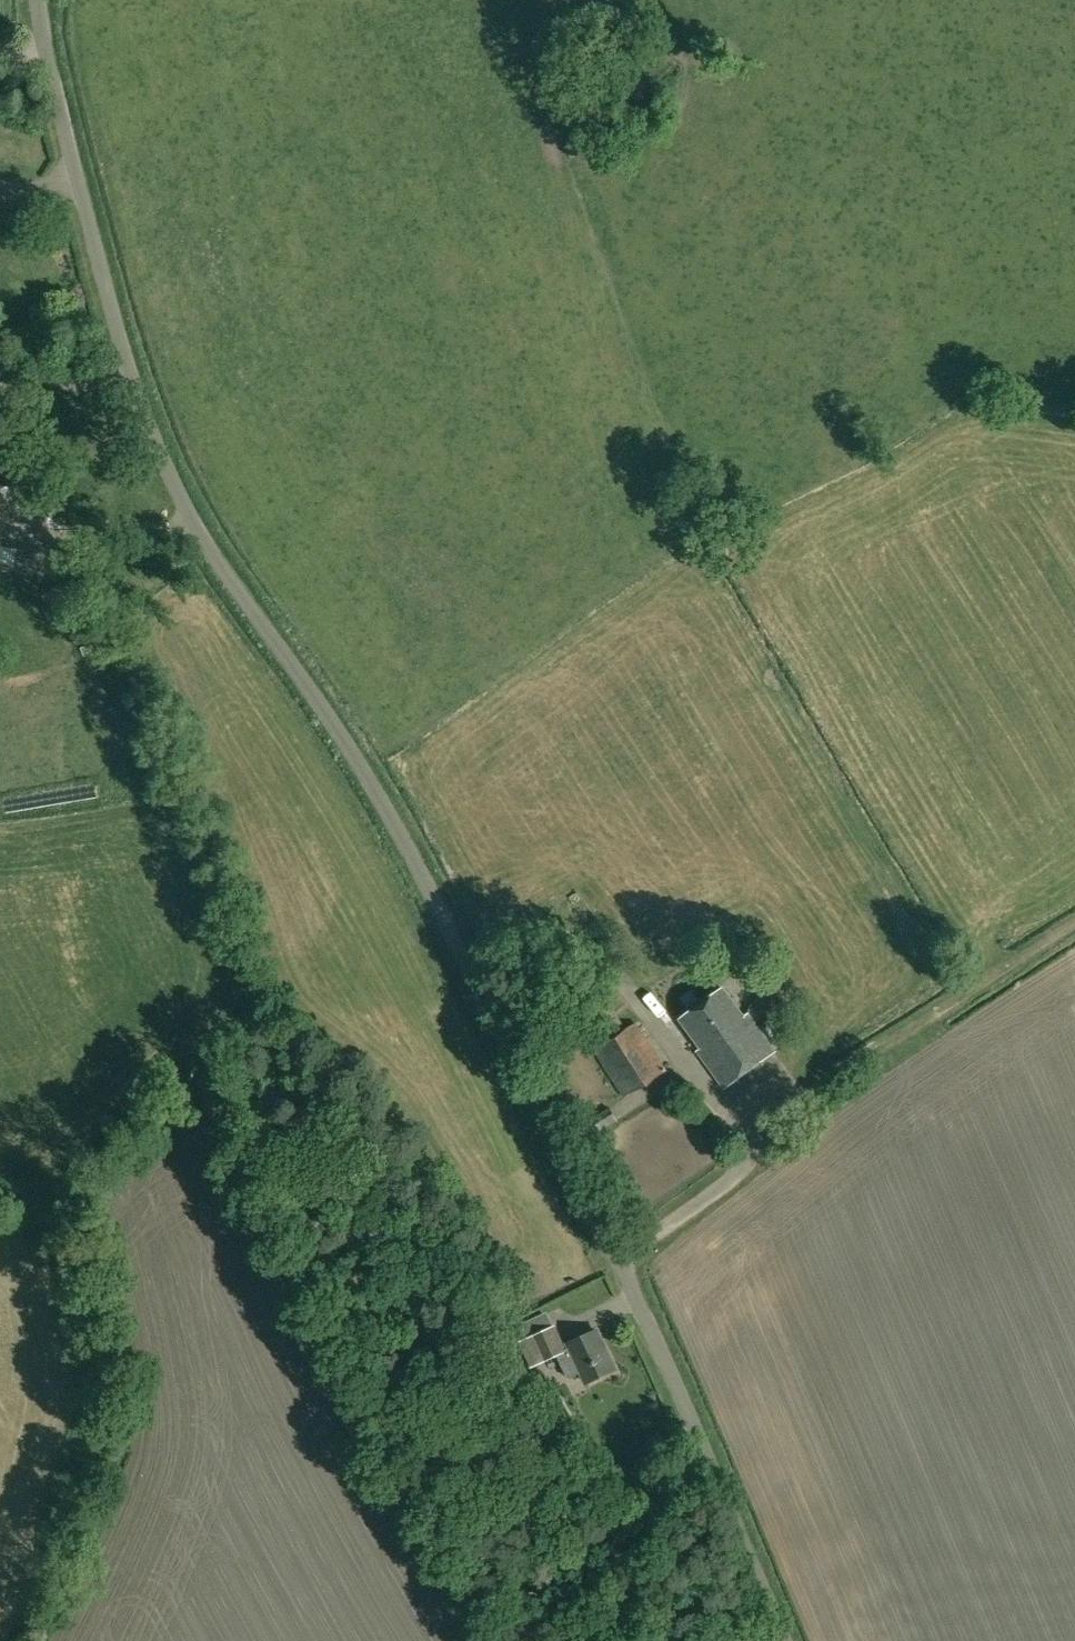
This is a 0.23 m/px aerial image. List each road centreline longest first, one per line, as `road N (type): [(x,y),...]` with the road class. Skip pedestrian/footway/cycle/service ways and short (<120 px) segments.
road 1 (unclassified): [(785,1640),(664,1354),(446,914),(363,765),(229,571),(163,456),(136,391),(52,68),(44,0)]
road 2 (track): [(772,1127),(1074,925)]

